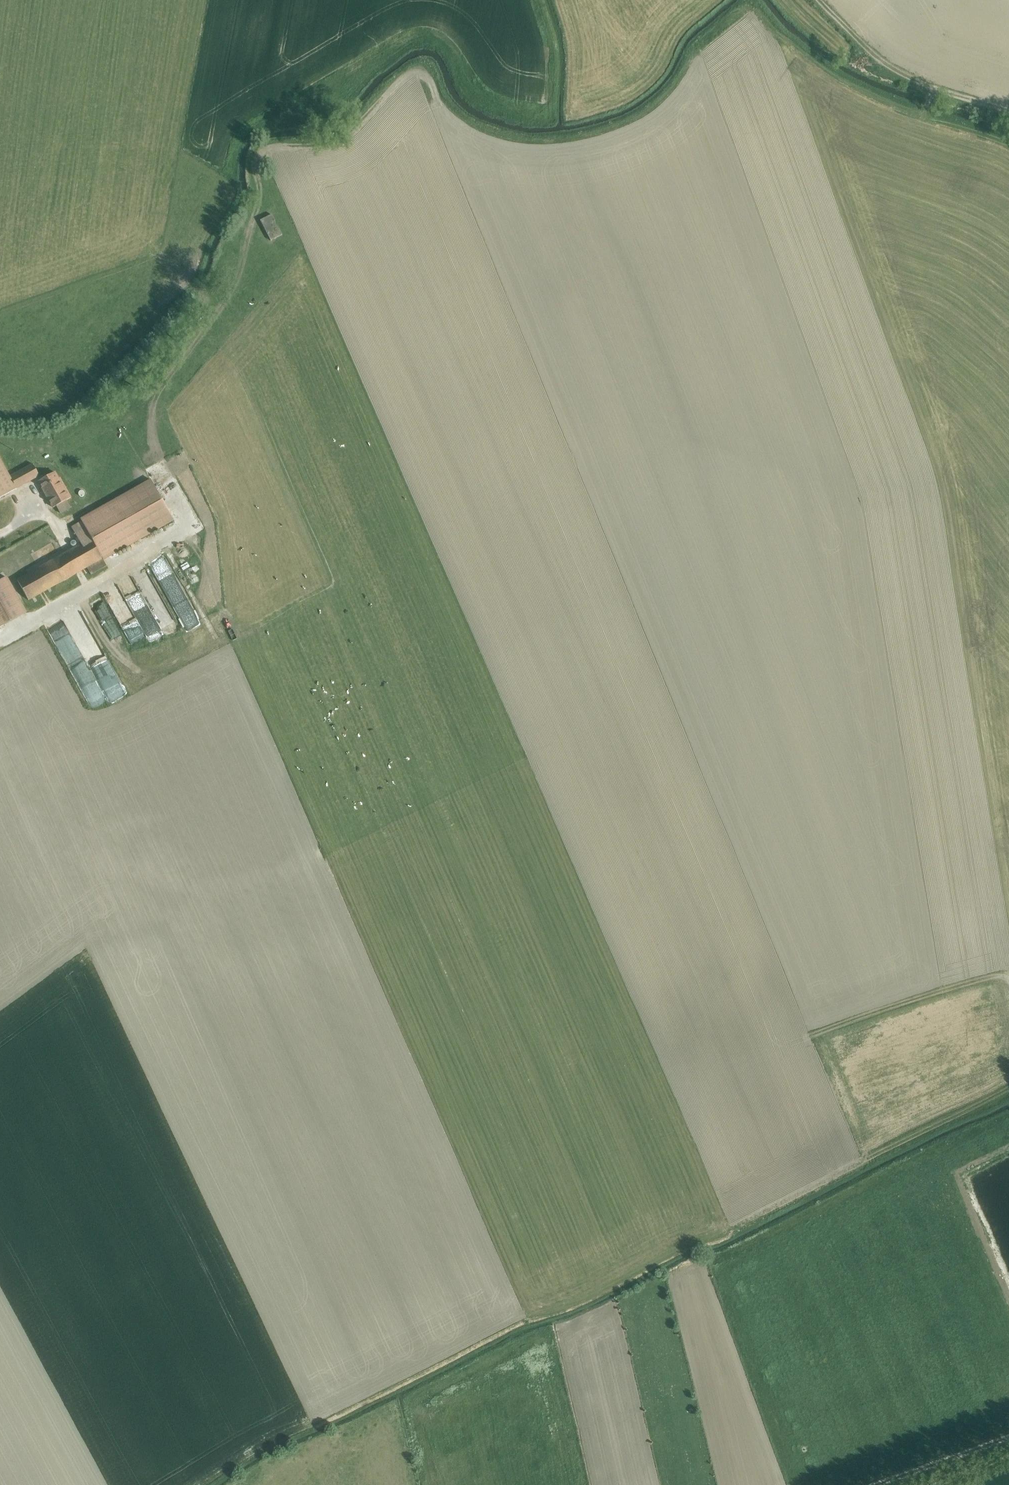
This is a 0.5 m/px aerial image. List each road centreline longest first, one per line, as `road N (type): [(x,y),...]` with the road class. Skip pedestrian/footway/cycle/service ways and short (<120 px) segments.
road 1 (track): [(817,0),(902,75),(1008,112)]
road 2 (track): [(1008,984),(977,979),(814,1035)]
road 3 (track): [(887,1484),(1008,1440)]

